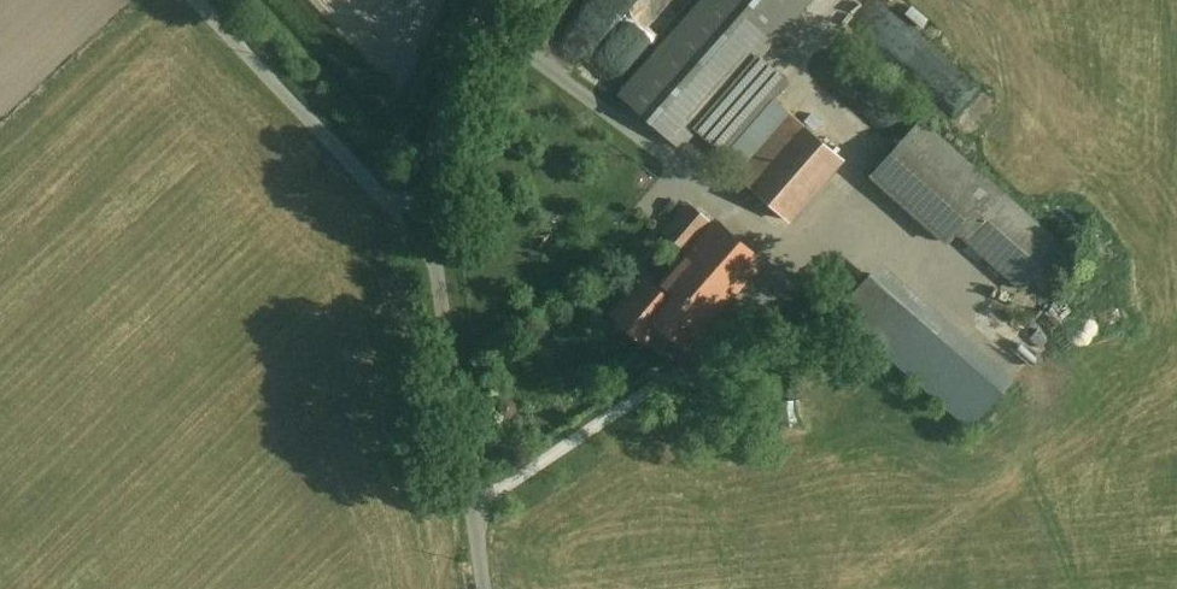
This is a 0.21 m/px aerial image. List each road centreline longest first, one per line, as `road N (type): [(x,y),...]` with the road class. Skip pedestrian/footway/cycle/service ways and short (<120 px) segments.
road 1 (unclassified): [(491,588),(445,257),(444,167),(449,96),(491,0)]
road 2 (track): [(479,511),(618,407),(729,357),(838,230)]
road 3 (track): [(445,257),(208,0)]

